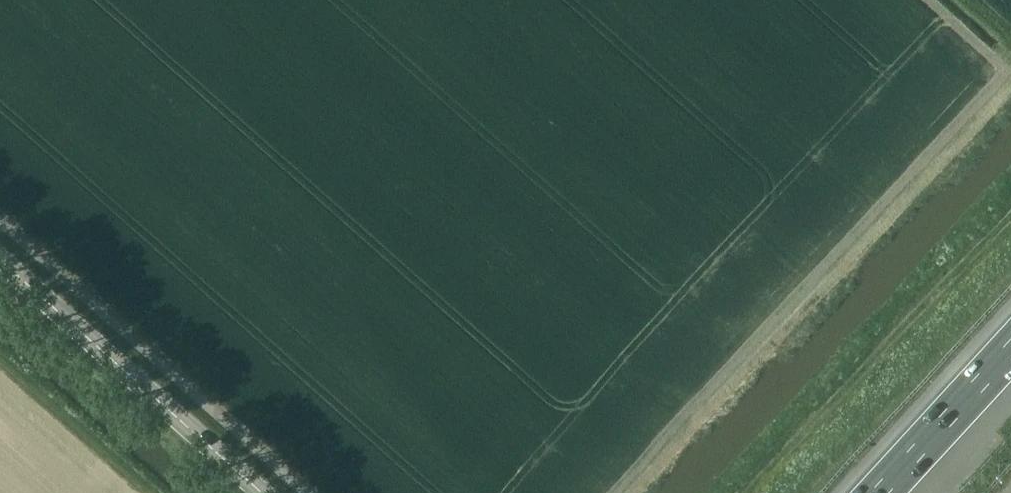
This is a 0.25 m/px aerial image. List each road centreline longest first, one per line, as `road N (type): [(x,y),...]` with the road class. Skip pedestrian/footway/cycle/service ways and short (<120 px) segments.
road 1 (secondary): [(262,492),(0,260)]
road 2 (motorway): [(1010,350),(880,492)]

